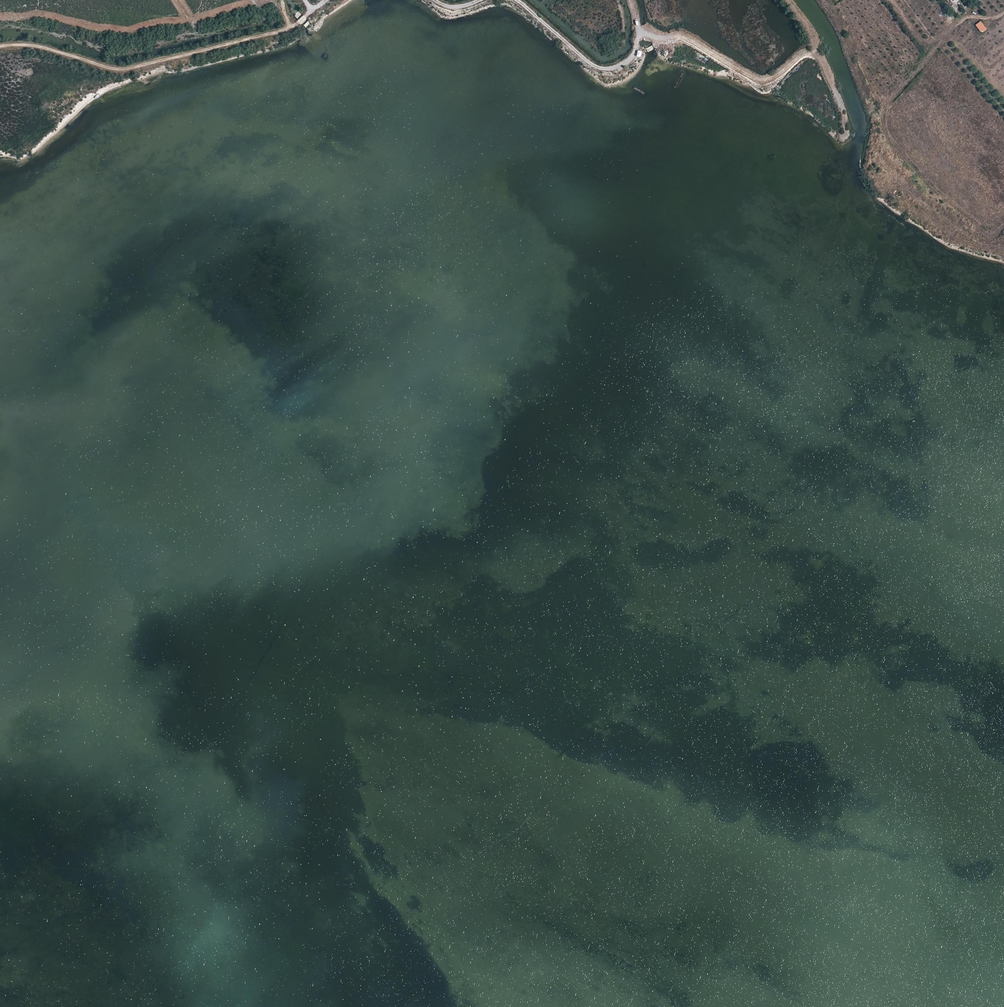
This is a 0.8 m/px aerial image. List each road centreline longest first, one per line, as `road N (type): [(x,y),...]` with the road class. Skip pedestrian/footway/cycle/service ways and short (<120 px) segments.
road 1 (track): [(0,47),(46,48),(126,70),(291,27)]
road 2 (track): [(512,0),(590,63),(610,70),(635,50),(630,0)]

